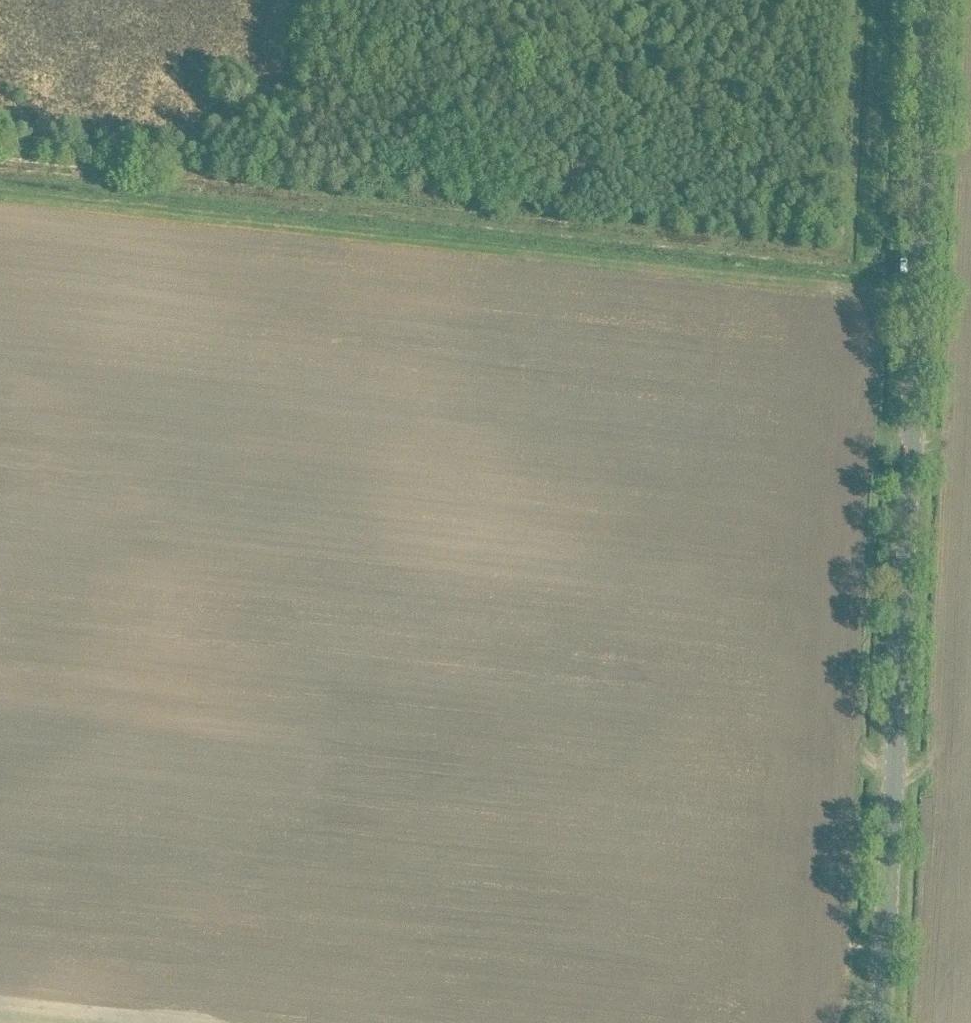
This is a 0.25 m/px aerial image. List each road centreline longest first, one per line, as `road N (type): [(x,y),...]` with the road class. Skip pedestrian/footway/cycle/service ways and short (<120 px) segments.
road 1 (unclassified): [(880,1022),(933,0)]
road 2 (track): [(919,275),(0,171)]

